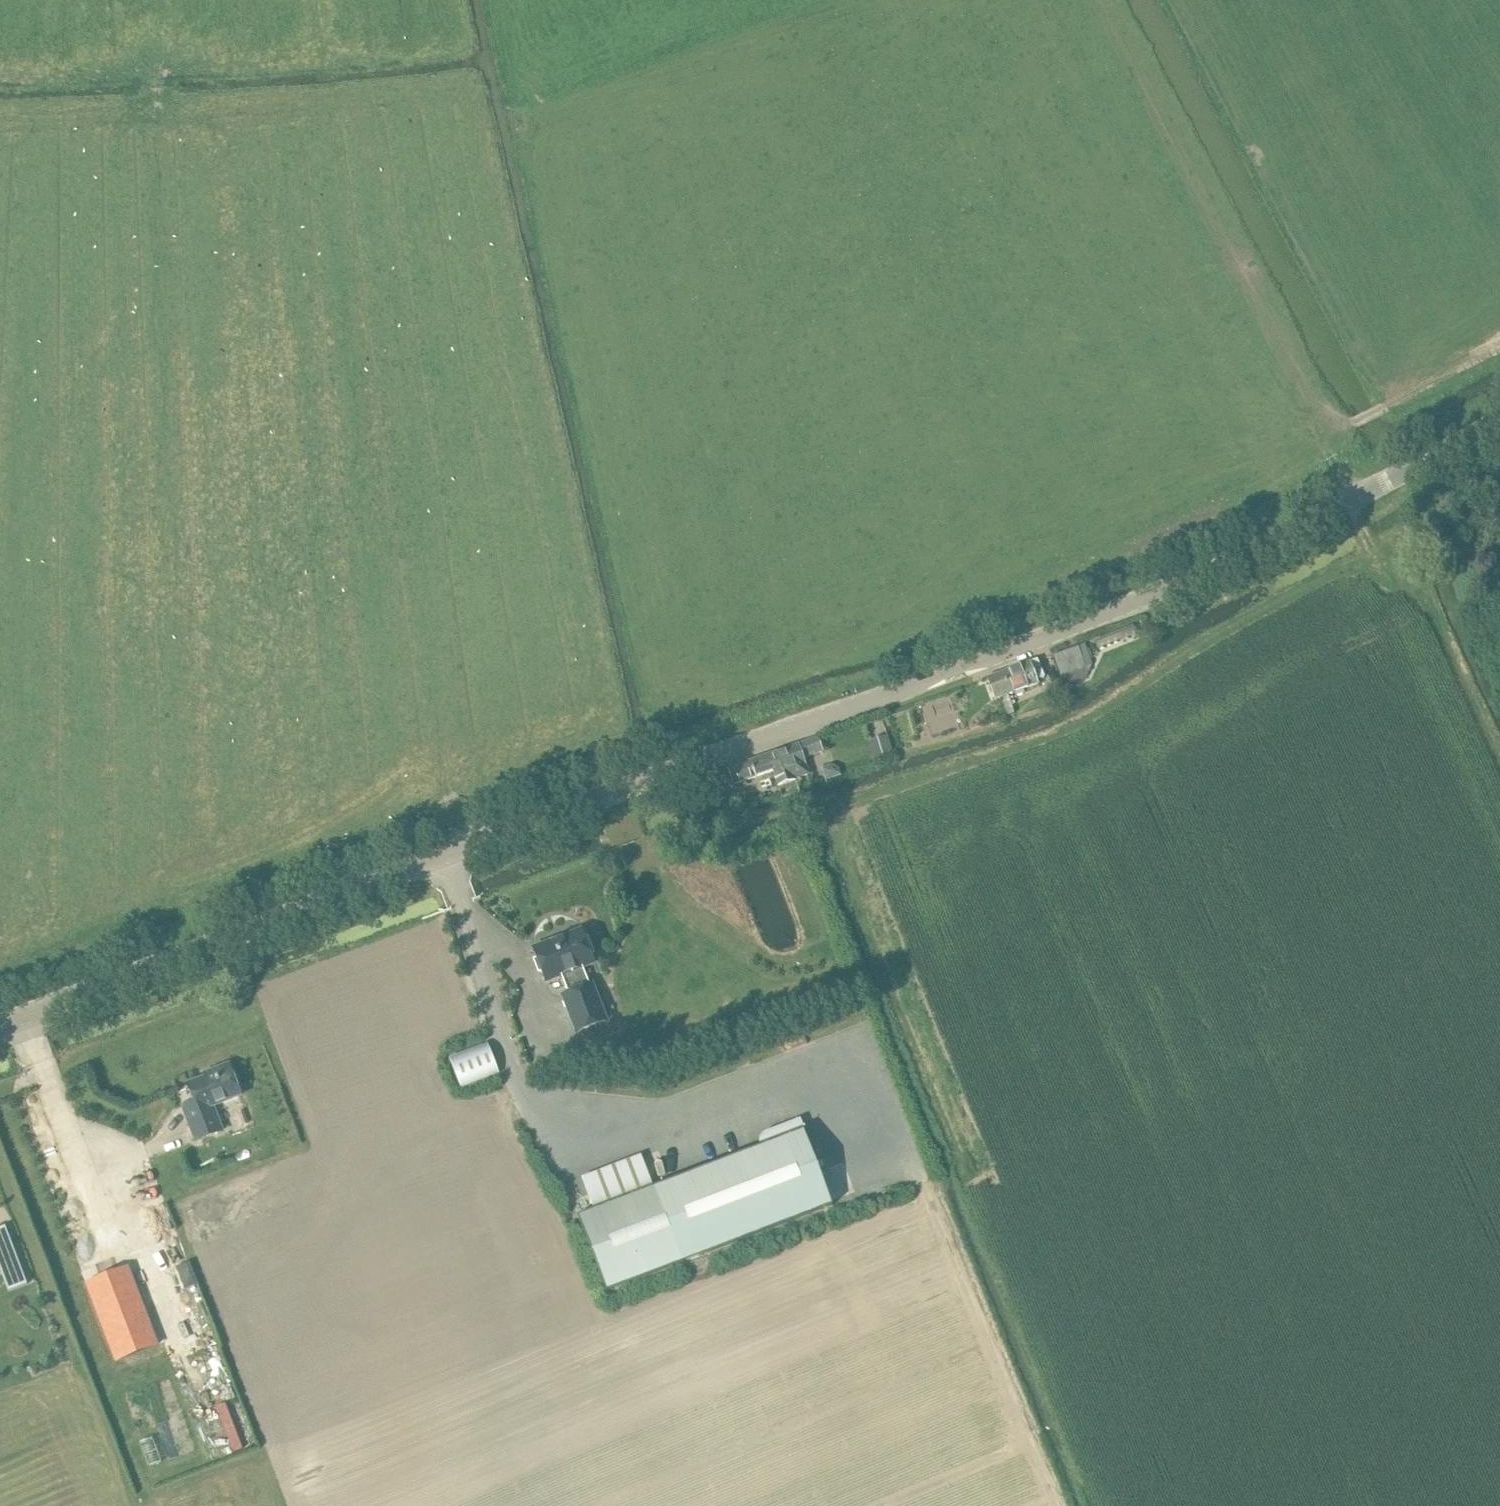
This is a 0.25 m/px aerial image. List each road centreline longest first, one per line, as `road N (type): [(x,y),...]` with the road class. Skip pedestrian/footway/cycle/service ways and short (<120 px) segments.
road 1 (tertiary): [(0,1024),(1104,613),(1259,546),(1499,420)]

